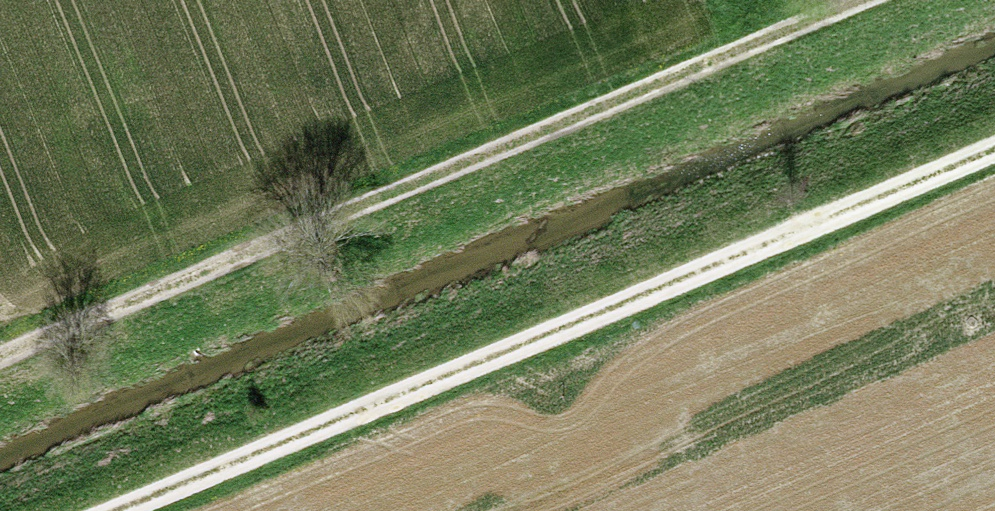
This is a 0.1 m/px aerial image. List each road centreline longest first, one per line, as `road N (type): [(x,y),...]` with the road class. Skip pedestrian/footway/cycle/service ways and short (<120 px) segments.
road 1 (track): [(994,153),(132,510)]
road 2 (track): [(0,351),(854,0)]

